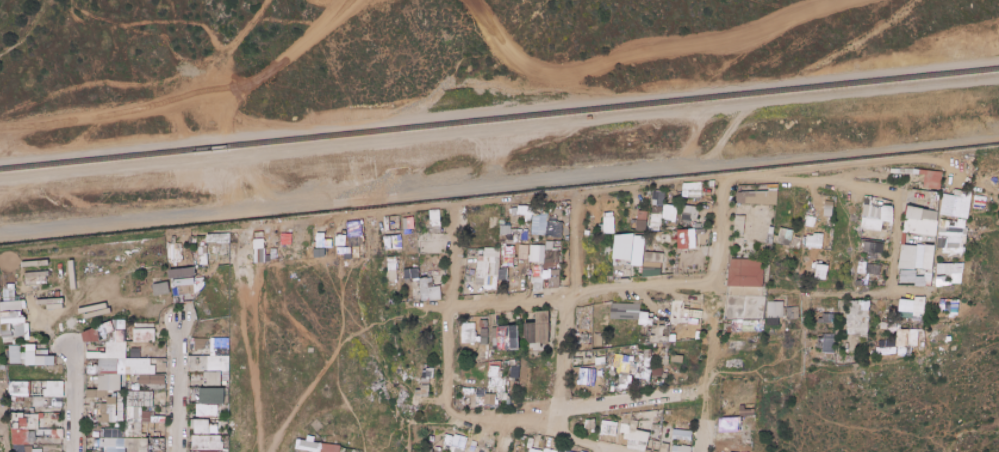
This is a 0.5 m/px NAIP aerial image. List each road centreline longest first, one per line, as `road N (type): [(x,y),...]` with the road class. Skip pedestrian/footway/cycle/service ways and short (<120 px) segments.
road 1 (track): [(0,124),(153,113),(256,80),(355,0)]
road 2 (residential): [(705,451),(730,179)]
road 3 (residential): [(715,284),(451,307)]
road 4 (residential): [(711,389),(504,419),(451,413)]
road 5 (residential): [(579,209),(556,409)]
road 6 (residential): [(451,413),(460,214)]
road 7 (residential): [(895,195),(730,179)]
road 8 (residential): [(807,295),(959,290)]
road 9 (track): [(923,0),(801,78)]
road 10 (track): [(274,0),(189,101)]

